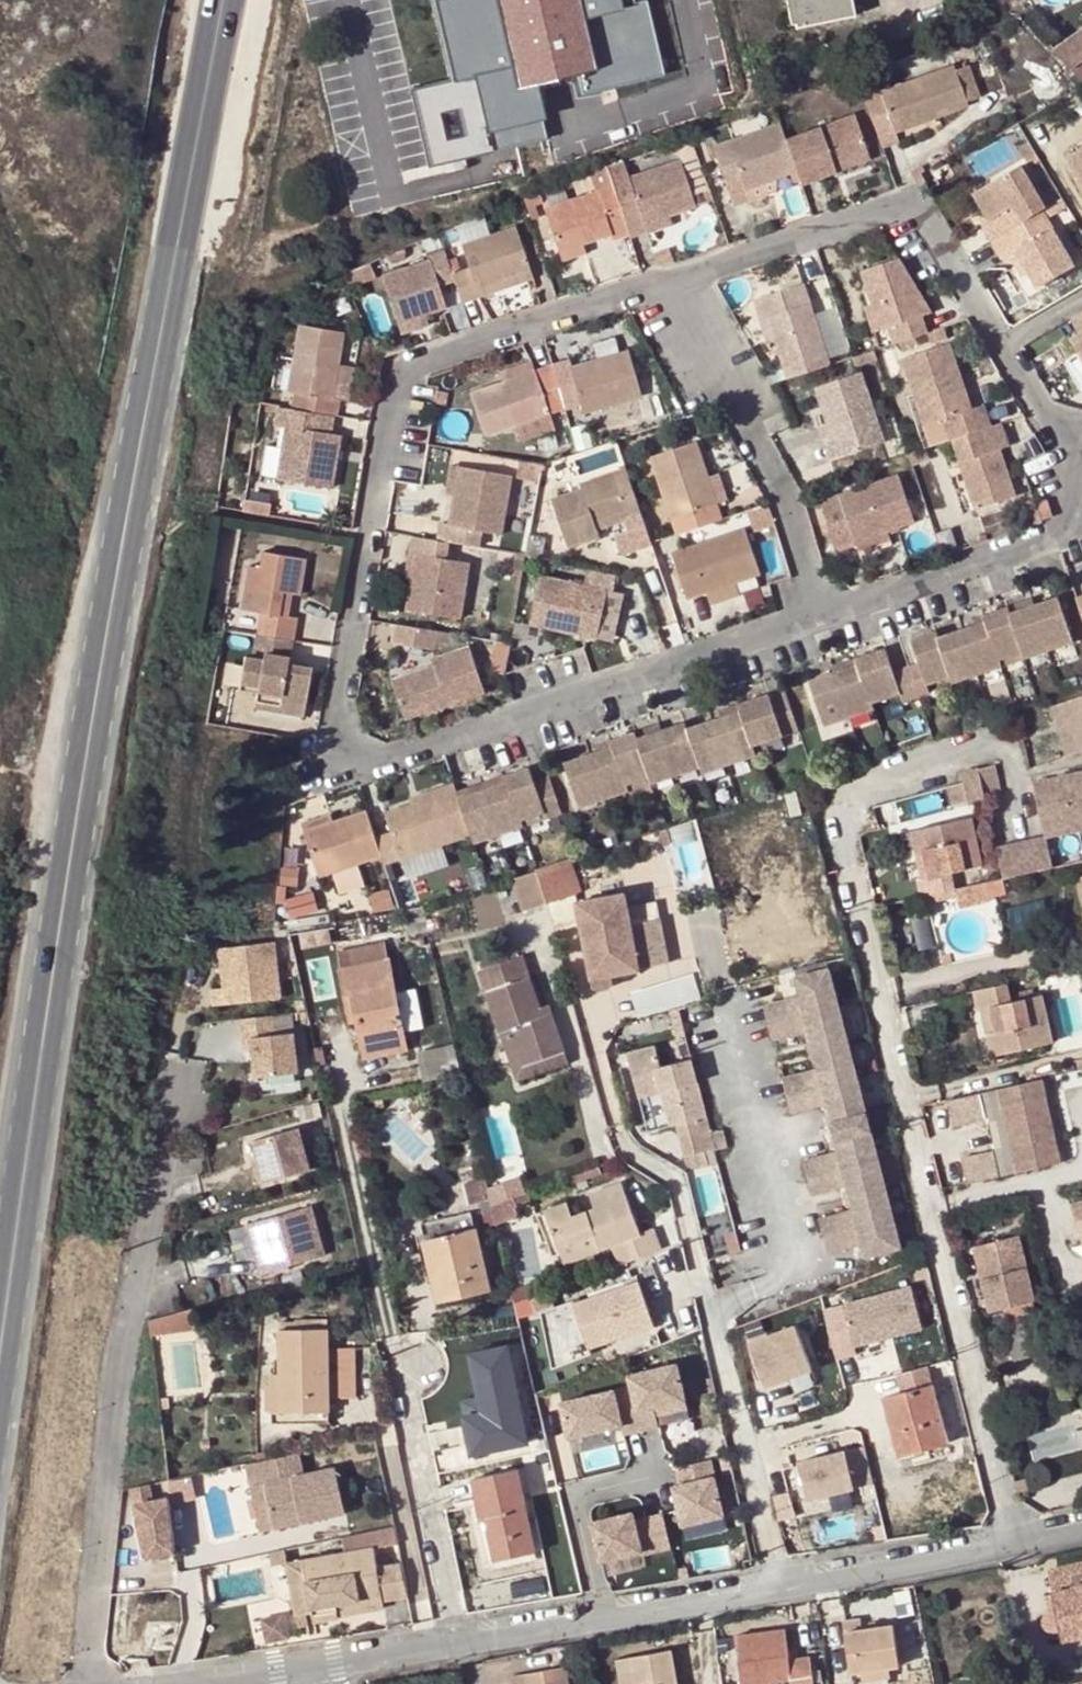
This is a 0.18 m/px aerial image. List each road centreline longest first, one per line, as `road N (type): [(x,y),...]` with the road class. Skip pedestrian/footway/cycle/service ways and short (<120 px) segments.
road 1 (primary): [(221,0),(85,761),(0,1348)]
road 2 (residential): [(824,616),(371,760),(345,753),(341,722),(402,382),(426,361),(678,276)]
road 3 (residential): [(989,744),(867,790),(847,807),(846,824),(1010,1546)]
road 4 (residential): [(591,1006),(624,1141),(680,1188),(779,1588)]
road 5 (residential): [(178,1072),(110,1412),(90,1683)]
road 6 (unclassified): [(453,1640),(339,1089)]
road 7 (residential): [(678,276),(906,205),(1067,441)]
road 8 (unclassified): [(824,616),(787,497),(678,276)]
road 9 (residential): [(1067,441),(1076,500),(1066,532),(1051,545),(824,616)]
road 10 (residential): [(453,1640),(779,1588)]
road 11 (residential): [(779,1588),(1010,1546)]
road 12 (residential): [(301,1666),(453,1640)]
road 13 (residential): [(166,1683),(301,1666)]

